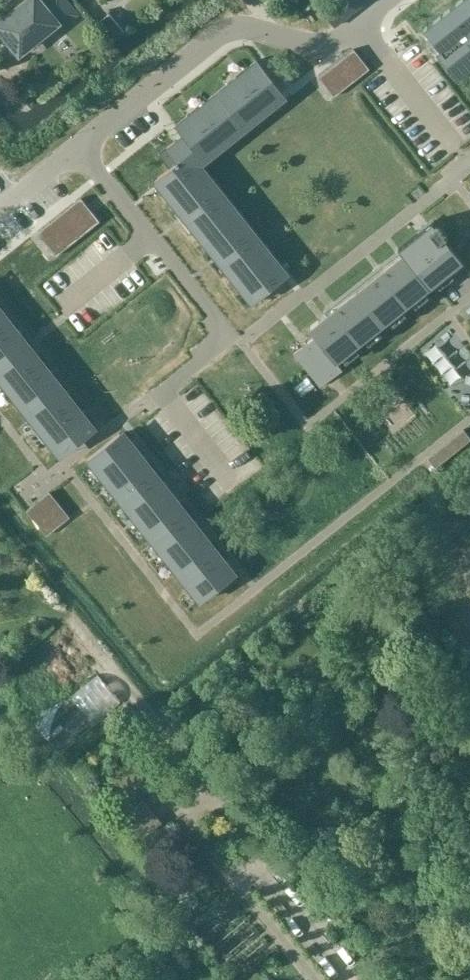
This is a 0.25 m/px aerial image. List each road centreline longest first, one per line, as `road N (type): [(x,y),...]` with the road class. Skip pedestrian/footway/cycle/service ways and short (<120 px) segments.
road 1 (residential): [(81,148),(230,28),(326,45),(389,0)]
road 2 (residential): [(234,336),(81,148)]

